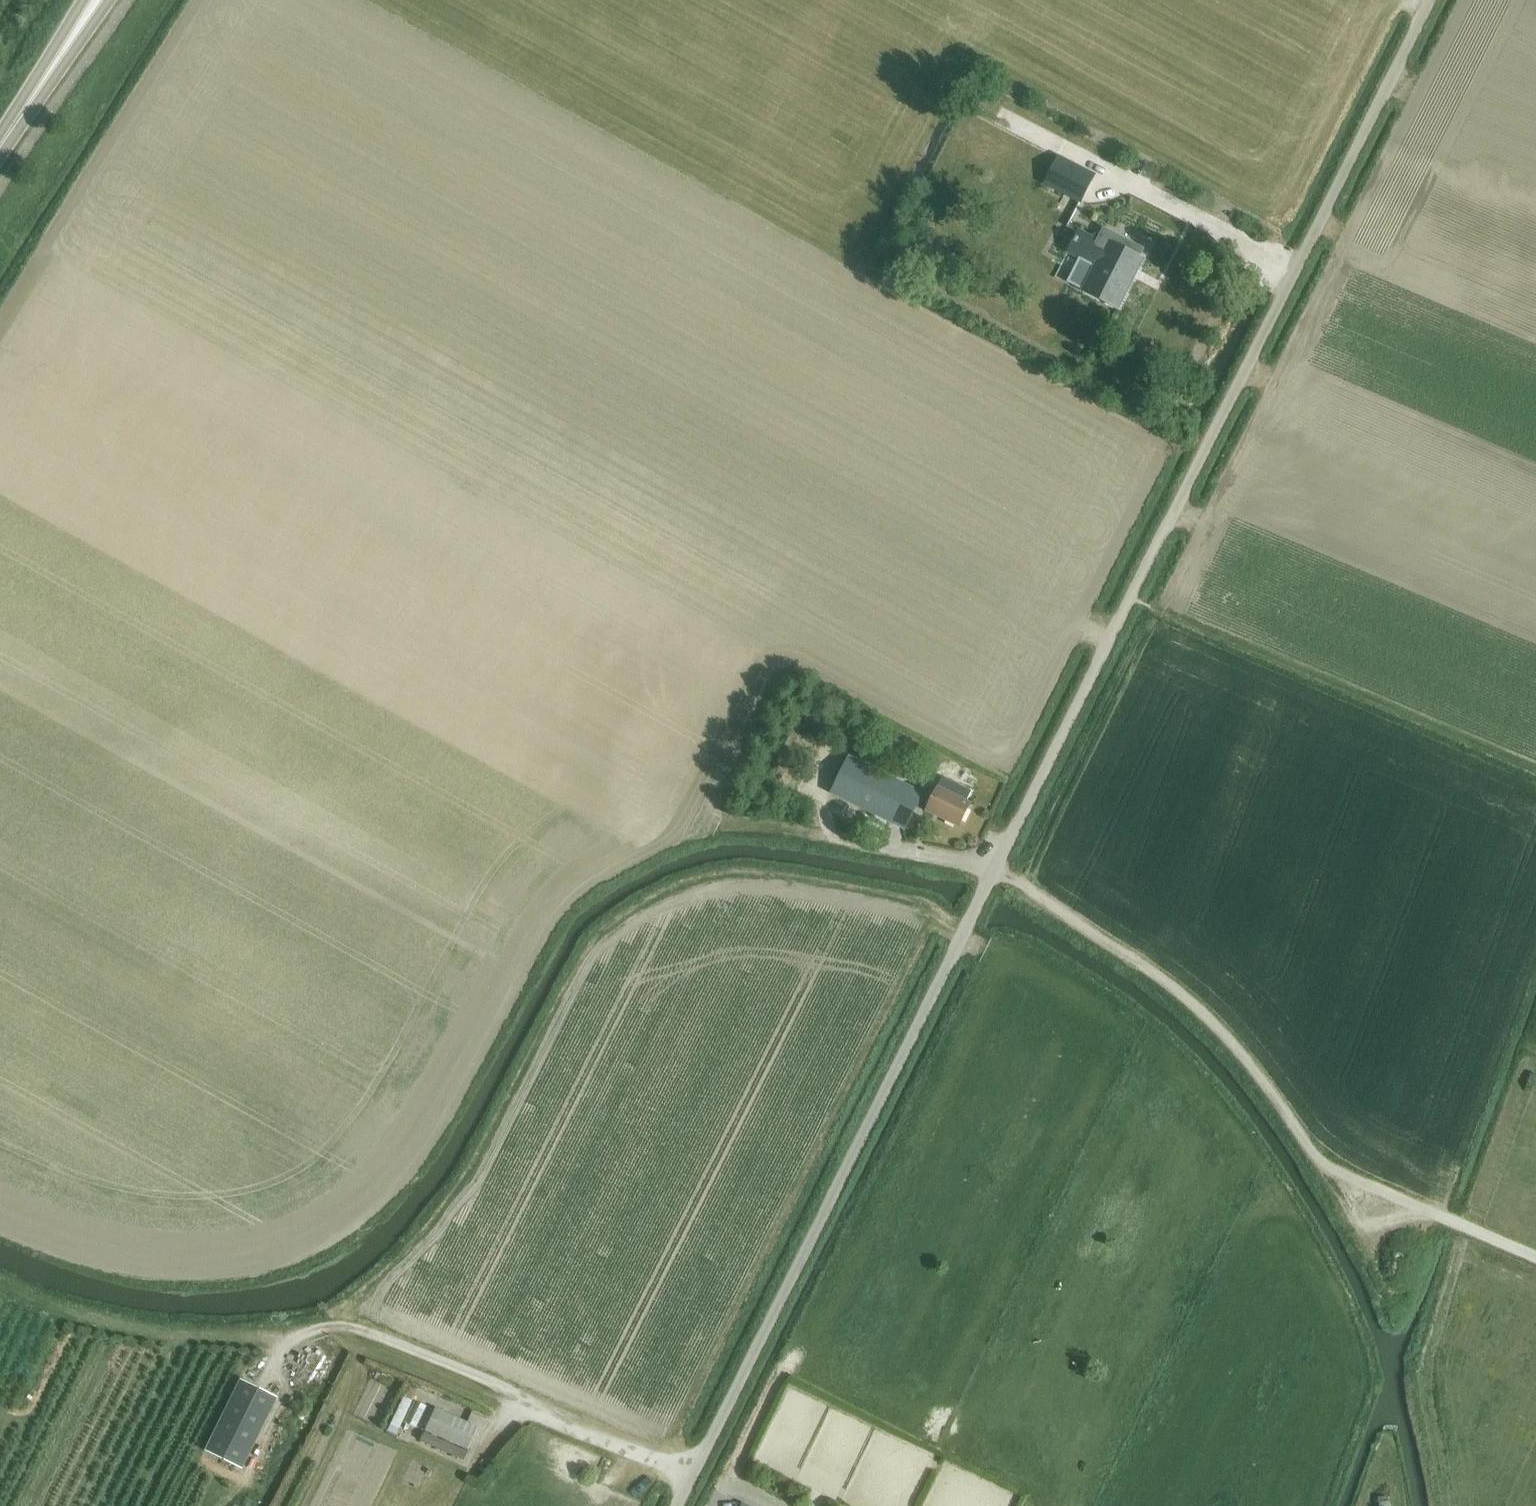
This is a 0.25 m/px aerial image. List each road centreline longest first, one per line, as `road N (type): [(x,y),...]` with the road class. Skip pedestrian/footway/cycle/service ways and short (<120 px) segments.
road 1 (unclassified): [(681,1505),(1436,0)]
road 2 (track): [(857,843),(705,820)]
road 3 (secondary): [(26,106),(109,0)]
road 4 (secondary): [(84,0),(26,106)]

